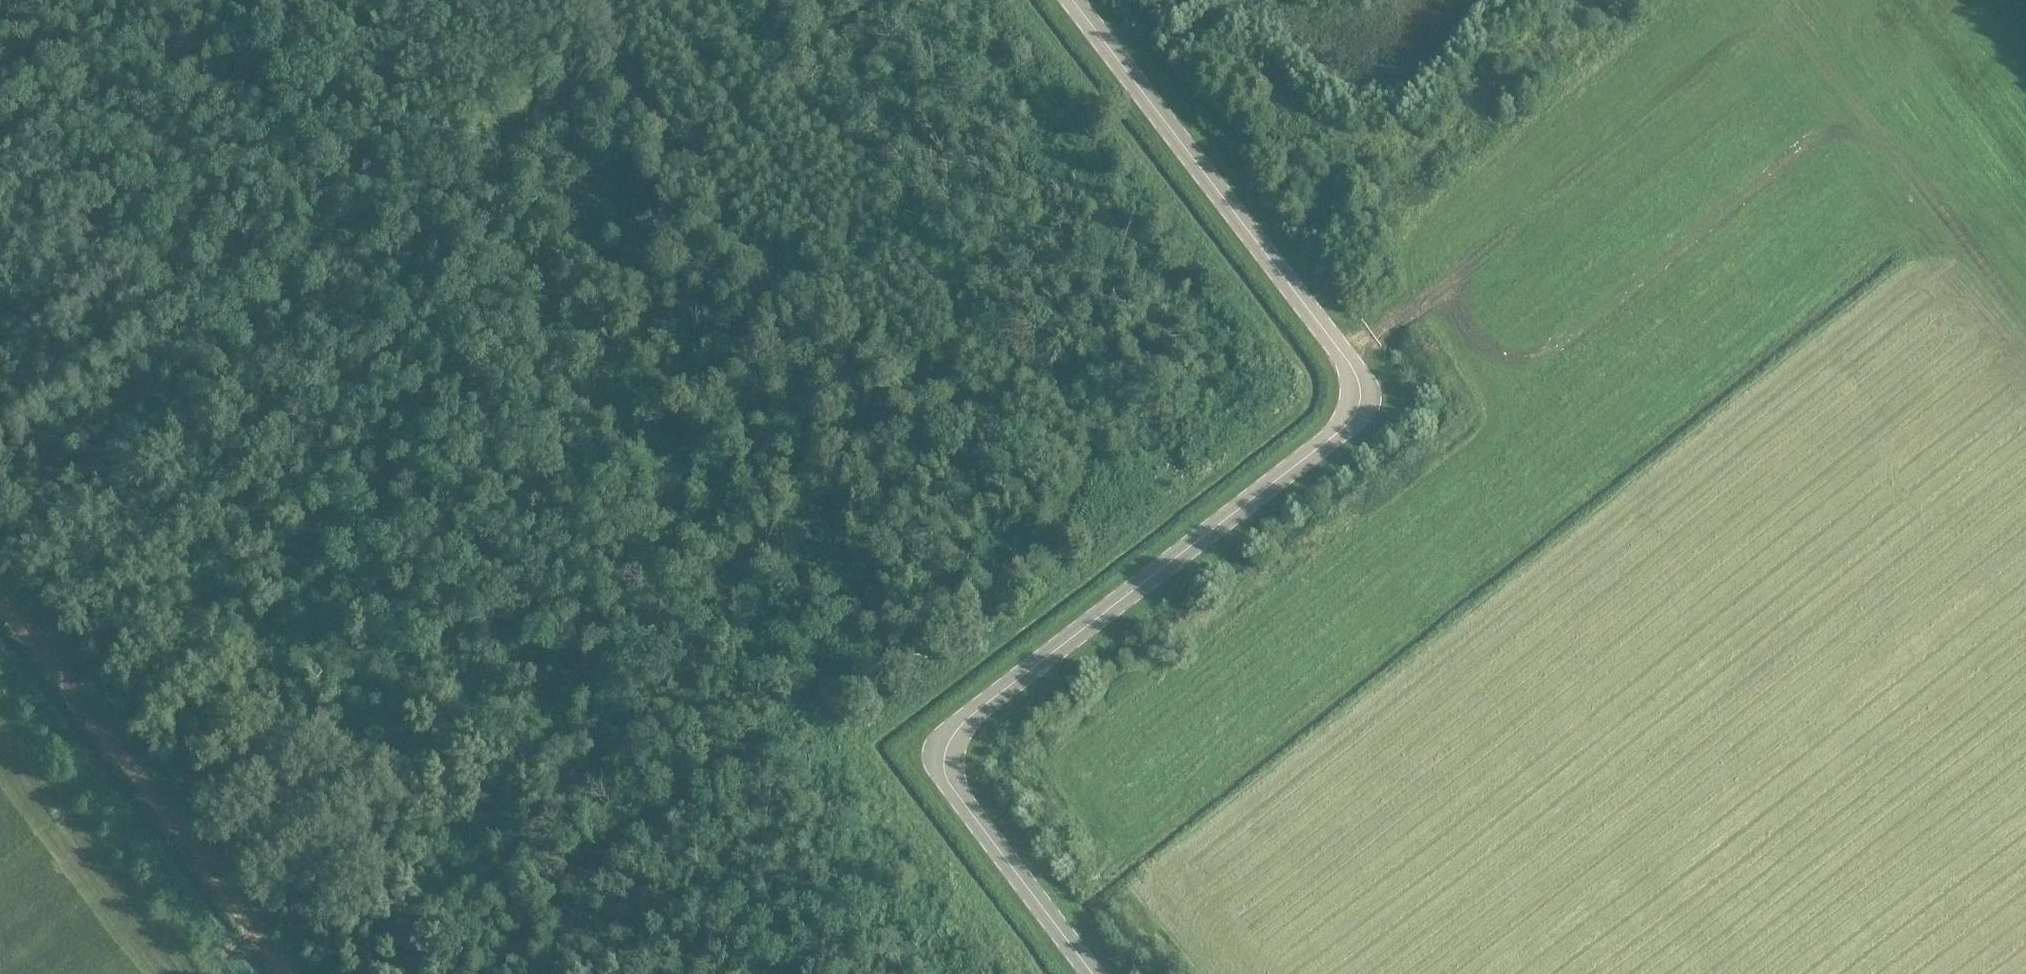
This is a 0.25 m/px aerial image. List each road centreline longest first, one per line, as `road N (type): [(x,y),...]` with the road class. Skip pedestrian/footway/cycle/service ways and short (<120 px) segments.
road 1 (unclassified): [(1075,0),(1363,383),(1354,420),(964,723),(945,754),(950,781),(1095,973)]

